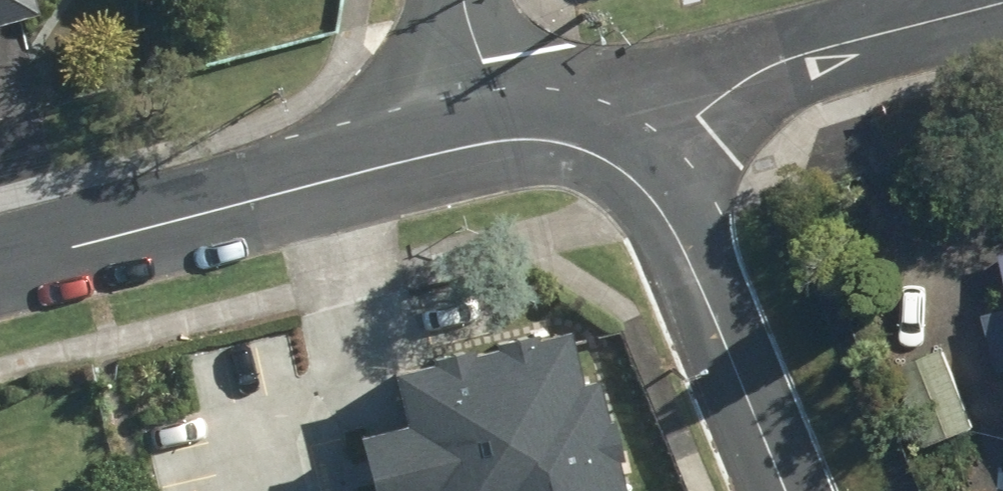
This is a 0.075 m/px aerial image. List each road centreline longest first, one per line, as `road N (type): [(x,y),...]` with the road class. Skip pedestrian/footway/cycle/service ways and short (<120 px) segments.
road 1 (residential): [(432,154),(0,265)]
road 2 (residential): [(1002,7),(777,68),(677,115),(616,164)]
road 3 (residential): [(789,490),(671,220),(653,193),(616,164)]
road 4 (residential): [(616,164),(548,139),(432,154)]
road 5 (residential): [(459,0),(432,154)]

